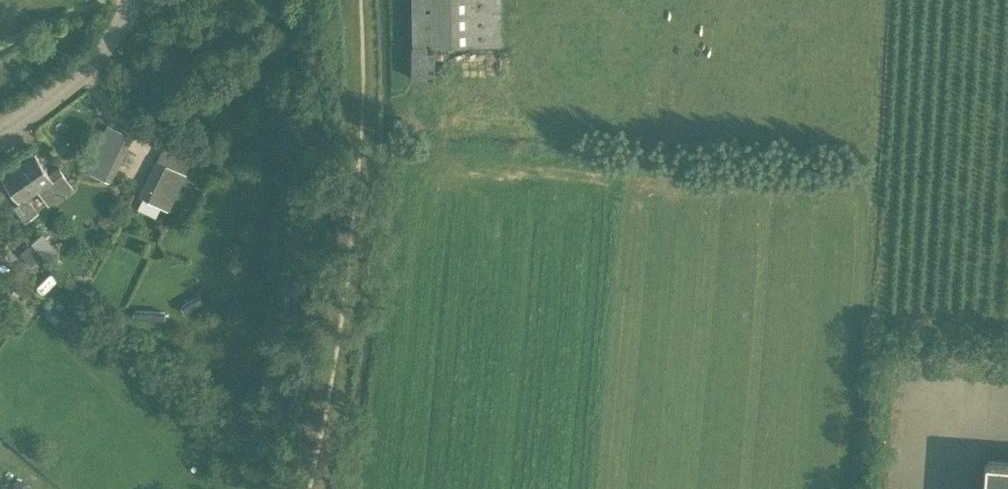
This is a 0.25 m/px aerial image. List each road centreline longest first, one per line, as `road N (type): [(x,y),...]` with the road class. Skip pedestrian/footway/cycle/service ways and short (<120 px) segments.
road 1 (residential): [(0,135),(106,50),(134,0)]

